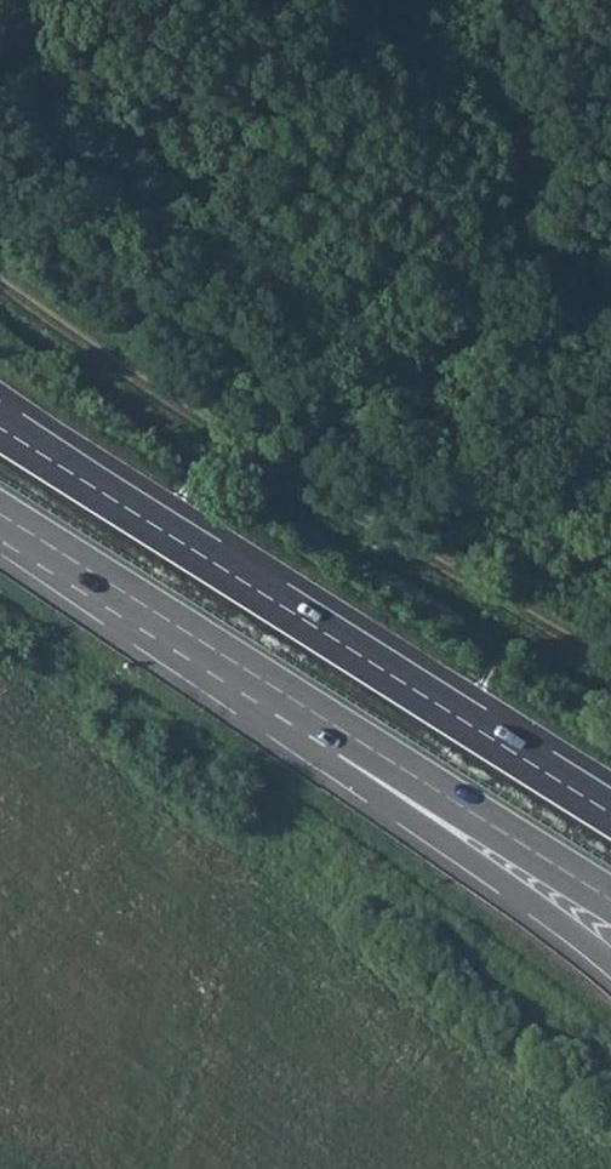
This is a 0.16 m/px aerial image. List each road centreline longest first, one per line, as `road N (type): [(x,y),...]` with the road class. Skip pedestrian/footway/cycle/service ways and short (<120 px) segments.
road 1 (trunk): [(610,814),(0,429)]
road 2 (track): [(0,281),(459,576),(610,661)]
road 3 (trunk): [(302,706),(336,769),(610,964)]
road 4 (trunk): [(302,706),(610,898)]
road 5 (trunk): [(0,514),(302,706)]

